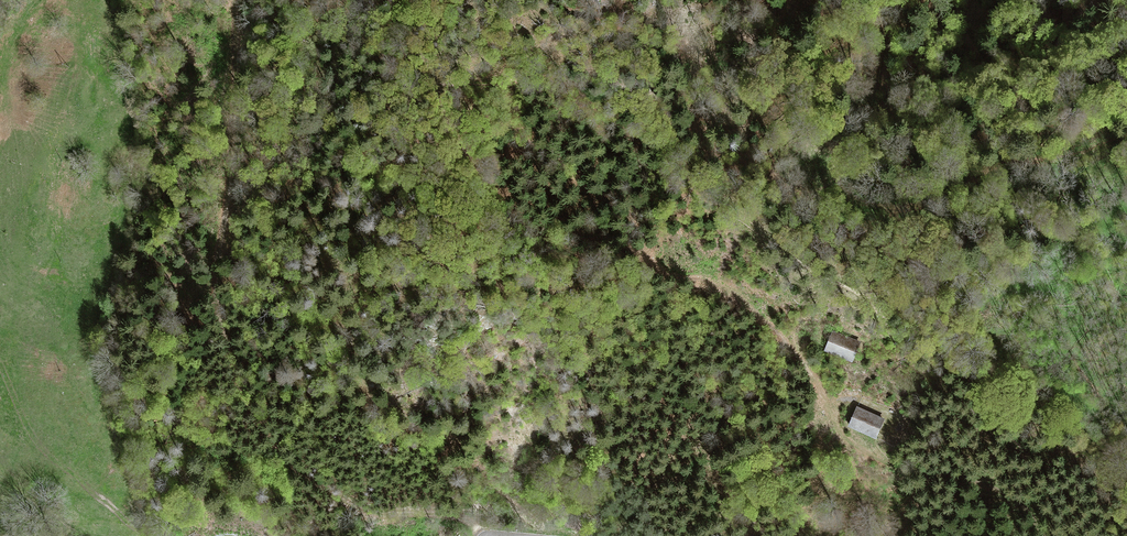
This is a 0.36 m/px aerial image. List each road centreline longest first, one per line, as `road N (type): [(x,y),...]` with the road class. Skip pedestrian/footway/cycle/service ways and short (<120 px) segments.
road 1 (track): [(486,535),(457,518),(351,507),(279,454),(243,399),(214,273),(228,171),(234,0)]
road 2 (track): [(1126,136),(1065,157),(998,164),(923,204),(848,210),(803,180),(776,132),(727,86),(682,5)]
road 3 (track): [(1044,535),(1013,498),(963,476),(902,469),(852,444),(835,430),(810,374),(742,297),(664,272)]
road 4 (track): [(179,535),(68,517),(0,465)]

